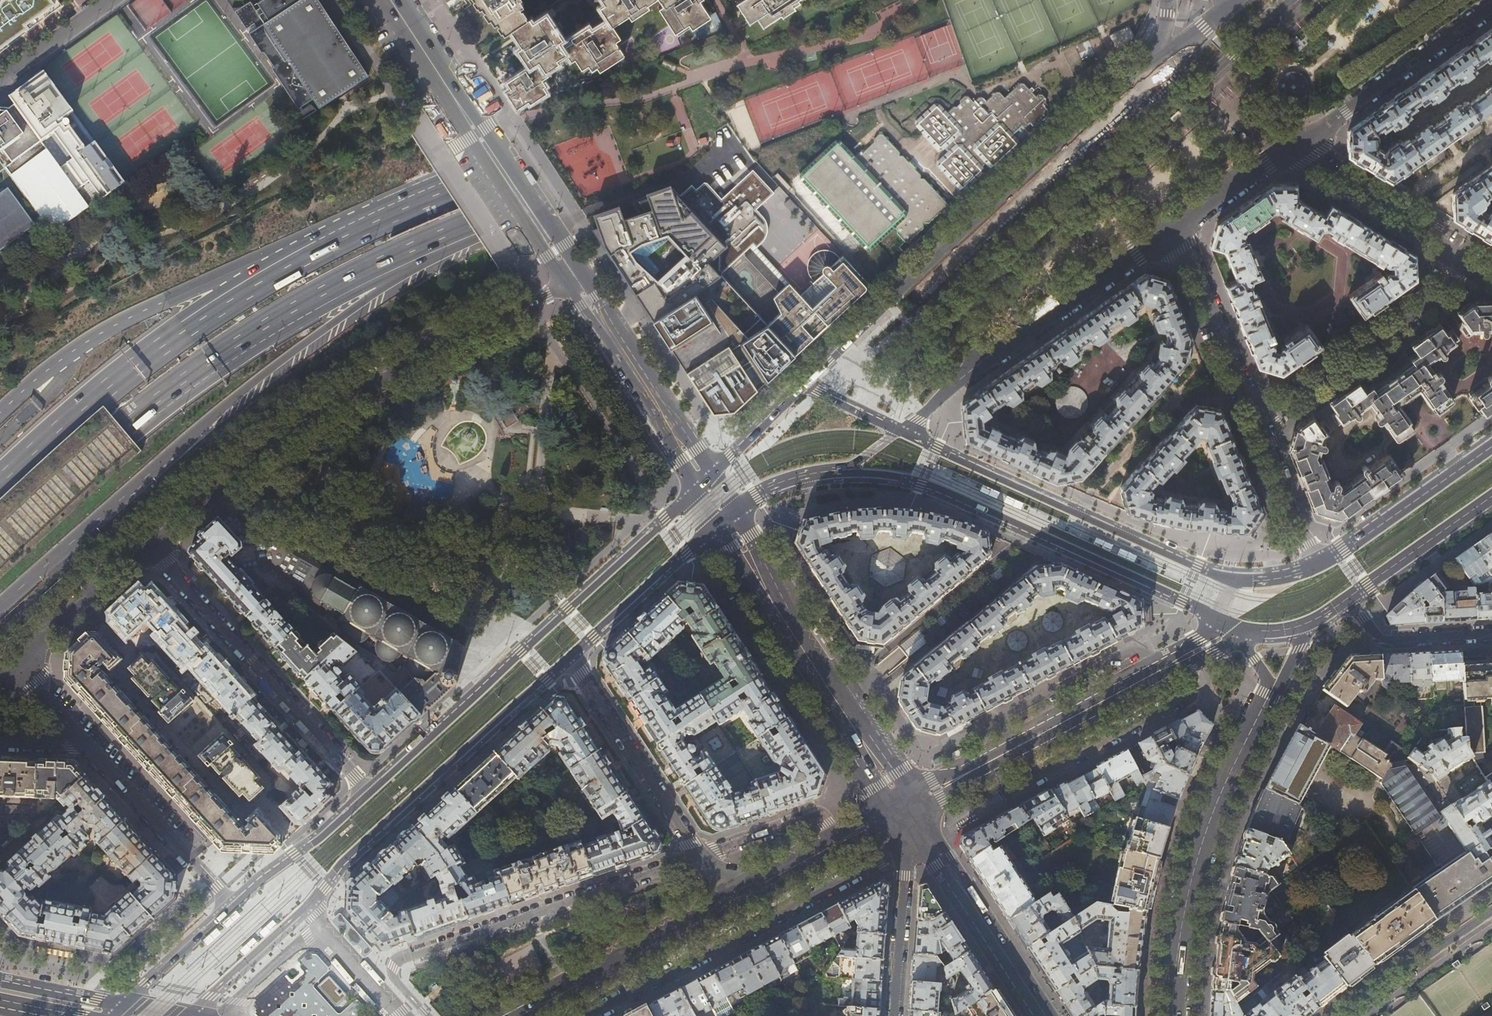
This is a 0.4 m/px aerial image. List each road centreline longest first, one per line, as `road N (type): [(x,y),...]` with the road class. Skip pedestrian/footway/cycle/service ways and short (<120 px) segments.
road 1 (trunk): [(967,0),(865,46),(527,163),(320,245)]
road 2 (trunk): [(461,225),(887,91),(1085,0)]
road 3 (trunk): [(0,607),(248,387),(461,225)]
road 4 (trunk): [(0,543),(222,353),(338,281),(461,225)]
road 5 (residential): [(184,1015),(571,655)]
road 6 (unclassified): [(149,544),(331,408),(407,362),(575,282)]
road 7 (residential): [(1162,56),(1118,82),(803,387)]
road 8 (residential): [(705,485),(367,794)]
road 9 (residential): [(838,471),(936,487),(1221,619)]
road 10 (trunk): [(320,245),(176,329),(0,477)]
road 11 (residential): [(1249,581),(1196,568),(898,432)]
road 12 (residential): [(427,1015),(394,978),(402,960),(697,856)]
road 13 (trunk): [(320,245),(114,326),(0,412)]
road 14 (residential): [(898,432),(984,360),(1176,223)]
road 15 (unclassified): [(723,517),(903,805)]
road 16 (residential): [(1268,696),(1203,839),(1182,926),(1173,1015)]
road 17 (residential): [(393,0),(575,282)]
road 18 (residential): [(149,544),(367,794)]
road 19 (residential): [(1472,264),(1257,421)]
road 20 (residential): [(1042,1015),(903,805)]
road 21 (residential): [(1288,147),(1491,7)]
road 22 (unclassified): [(1007,751),(1028,776),(1040,777),(1182,699),(1196,662)]
road 23 (residential): [(575,282),(705,485)]
road 24 (residential): [(697,856),(571,655)]
road 25 (primary): [(726,904),(520,1015)]
road 26 (residential): [(1472,264),(1288,147)]
road 27 (residential): [(88,745),(233,907)]
road 28 (residential): [(1167,660),(1154,647),(1139,647),(1008,720),(1007,751)]
road 29 (residential): [(1257,421),(1176,223)]
road 30 (residential): [(903,805),(893,1015)]
road 31 (primary): [(1491,446),(1321,565)]
road 32 (residential): [(571,655),(723,517)]
road 33 (unclassified): [(18,665),(149,544)]
road 34 (secondary): [(1491,912),(1346,1015)]
road 35 (primary): [(1348,598),(1491,496)]
road 36 (residential): [(367,794),(233,907)]
road 37 (residential): [(1348,598),(1384,641),(1491,635)]
road 38 (residential): [(841,841),(816,815),(697,856)]
road 39 (residential): [(1321,565),(1257,421)]
road 40 (residential): [(233,907),(120,1015)]
road 41 (primary): [(1007,751),(1134,684)]
road 42 (residential): [(803,387),(705,485)]
road 43 (residential): [(1176,223),(1288,147)]
road 44 (residential): [(0,79),(109,0)]
road 45 (primary): [(841,841),(726,904)]
road 46 (residential): [(723,517),(784,480),(838,471)]
road 47 (primary): [(120,1015),(0,992)]

